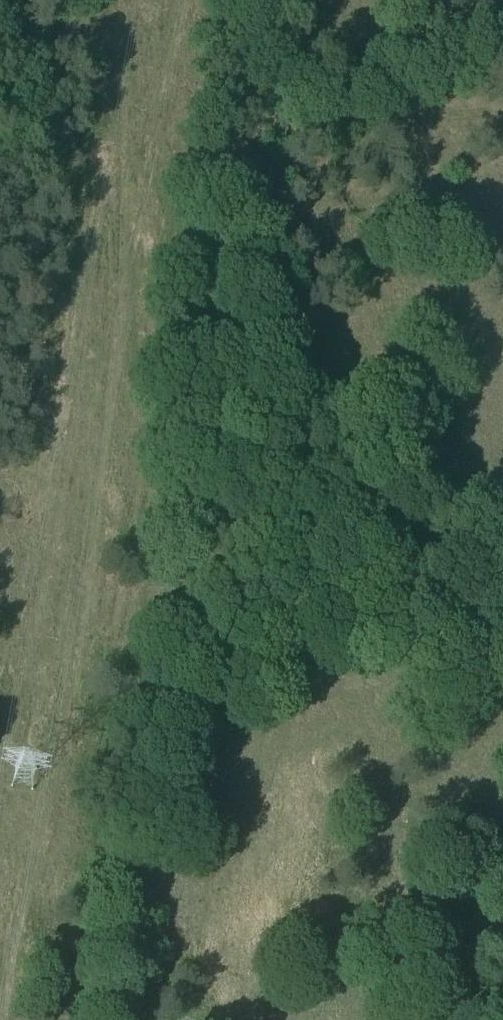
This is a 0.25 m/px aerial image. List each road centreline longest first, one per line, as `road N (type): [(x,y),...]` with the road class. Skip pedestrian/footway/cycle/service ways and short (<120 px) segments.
road 1 (track): [(3,1019),(186,0)]

